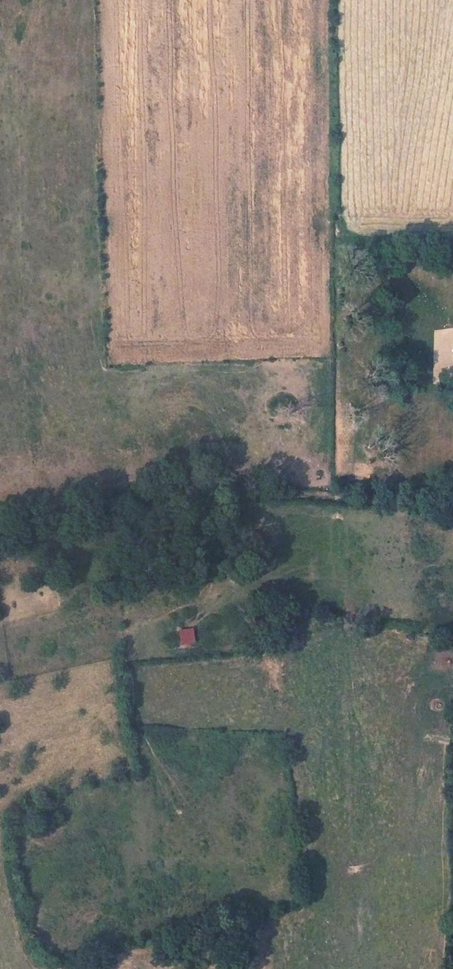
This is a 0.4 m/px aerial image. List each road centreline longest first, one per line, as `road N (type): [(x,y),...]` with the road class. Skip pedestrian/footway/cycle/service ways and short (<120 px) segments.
road 1 (track): [(452,508),(188,478),(0,536)]

